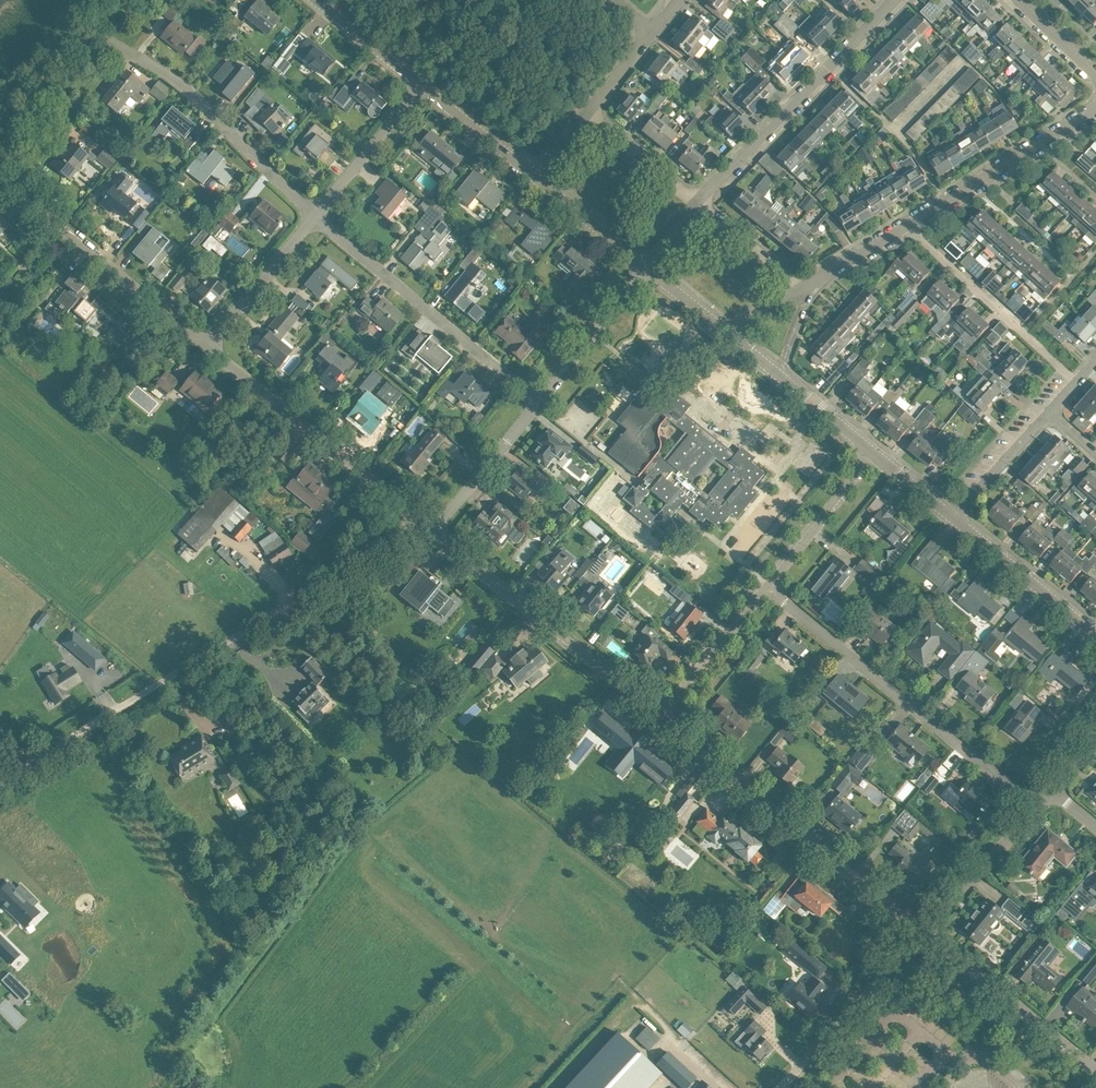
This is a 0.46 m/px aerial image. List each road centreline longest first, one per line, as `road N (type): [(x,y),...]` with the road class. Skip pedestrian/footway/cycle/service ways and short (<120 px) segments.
road 1 (residential): [(314,216),(191,93),(100,36),(77,38),(0,114)]
road 2 (unclassified): [(83,729),(418,523)]
road 3 (residential): [(1037,810),(767,586)]
road 4 (unclassified): [(922,931),(659,717)]
road 5 (unclassified): [(659,717),(431,532)]
road 6 (residential): [(538,401),(314,216)]
road 7 (residential): [(698,202),(901,0)]
road 8 (unclassified): [(418,523),(206,347)]
road 9 (unclassified): [(206,347),(0,179)]
road 10 (residential): [(1076,382),(908,227)]
road 11 (unclassified): [(1095,1073),(922,931)]
road 12 (residential): [(908,227),(1095,112)]
road 13 (residential): [(776,1087),(922,931)]
road 14 (tertiary): [(873,455),(723,331)]
road 15 (tertiary): [(1095,637),(953,520)]
road 16 (residential): [(538,401),(645,268)]
road 17 (residential): [(206,347),(314,216)]
road 18 (residential): [(767,586),(659,717)]
road 19 (residential): [(431,532),(538,401)]
road 20 (residential): [(873,455),(767,586)]
road 21 (residential): [(922,931),(1037,810)]
road 22 (residential): [(314,216),(421,89)]
road 23 (residential): [(698,202),(587,111)]
road 24 (tertiary): [(534,175),(421,89)]
road 25 (residential): [(953,520),(1047,414)]
road 26 (tertiary): [(641,264),(534,175)]
road 27 (tertiary): [(421,89),(316,0)]
road 28 (residential): [(800,291),(698,202)]

